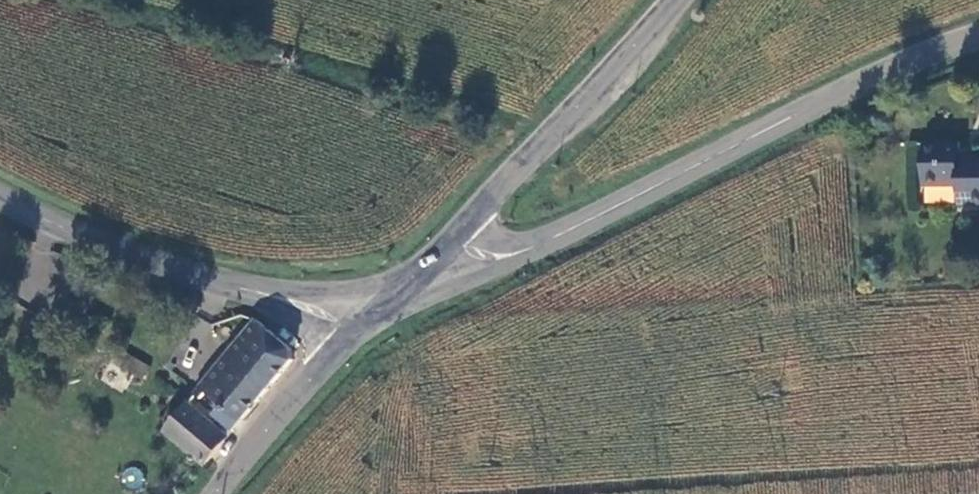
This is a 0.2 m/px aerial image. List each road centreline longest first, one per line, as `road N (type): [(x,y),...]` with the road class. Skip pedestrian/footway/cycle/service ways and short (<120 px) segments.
road 1 (secondary): [(978,34),(893,63),(517,252),(461,254),(448,244)]
road 2 (secondary): [(355,333),(333,318),(148,262),(0,195)]
road 3 (tertiary): [(448,244),(674,0)]
road 4 (tertiary): [(212,493),(355,333)]
road 5 (secondary): [(355,333),(448,244)]

